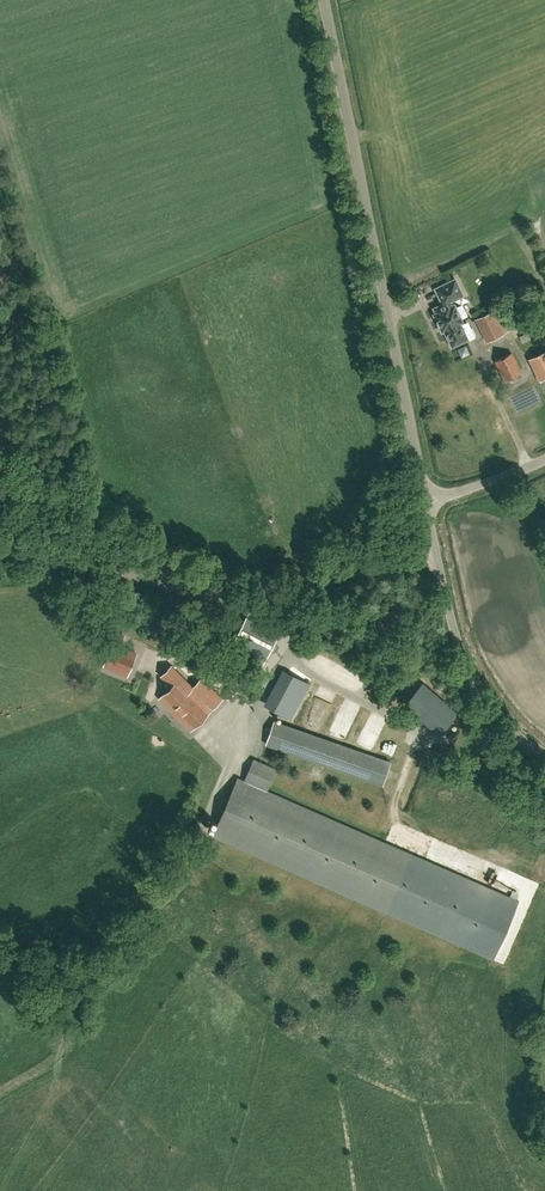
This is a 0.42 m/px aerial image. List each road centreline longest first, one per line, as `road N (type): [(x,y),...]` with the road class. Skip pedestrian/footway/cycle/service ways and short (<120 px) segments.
road 1 (unclassified): [(422,500),(321,0)]
road 2 (unclassified): [(434,549),(238,598),(0,542)]
road 3 (unclassified): [(544,761),(484,698),(434,549)]
road 4 (unclassified): [(422,500),(544,459)]

